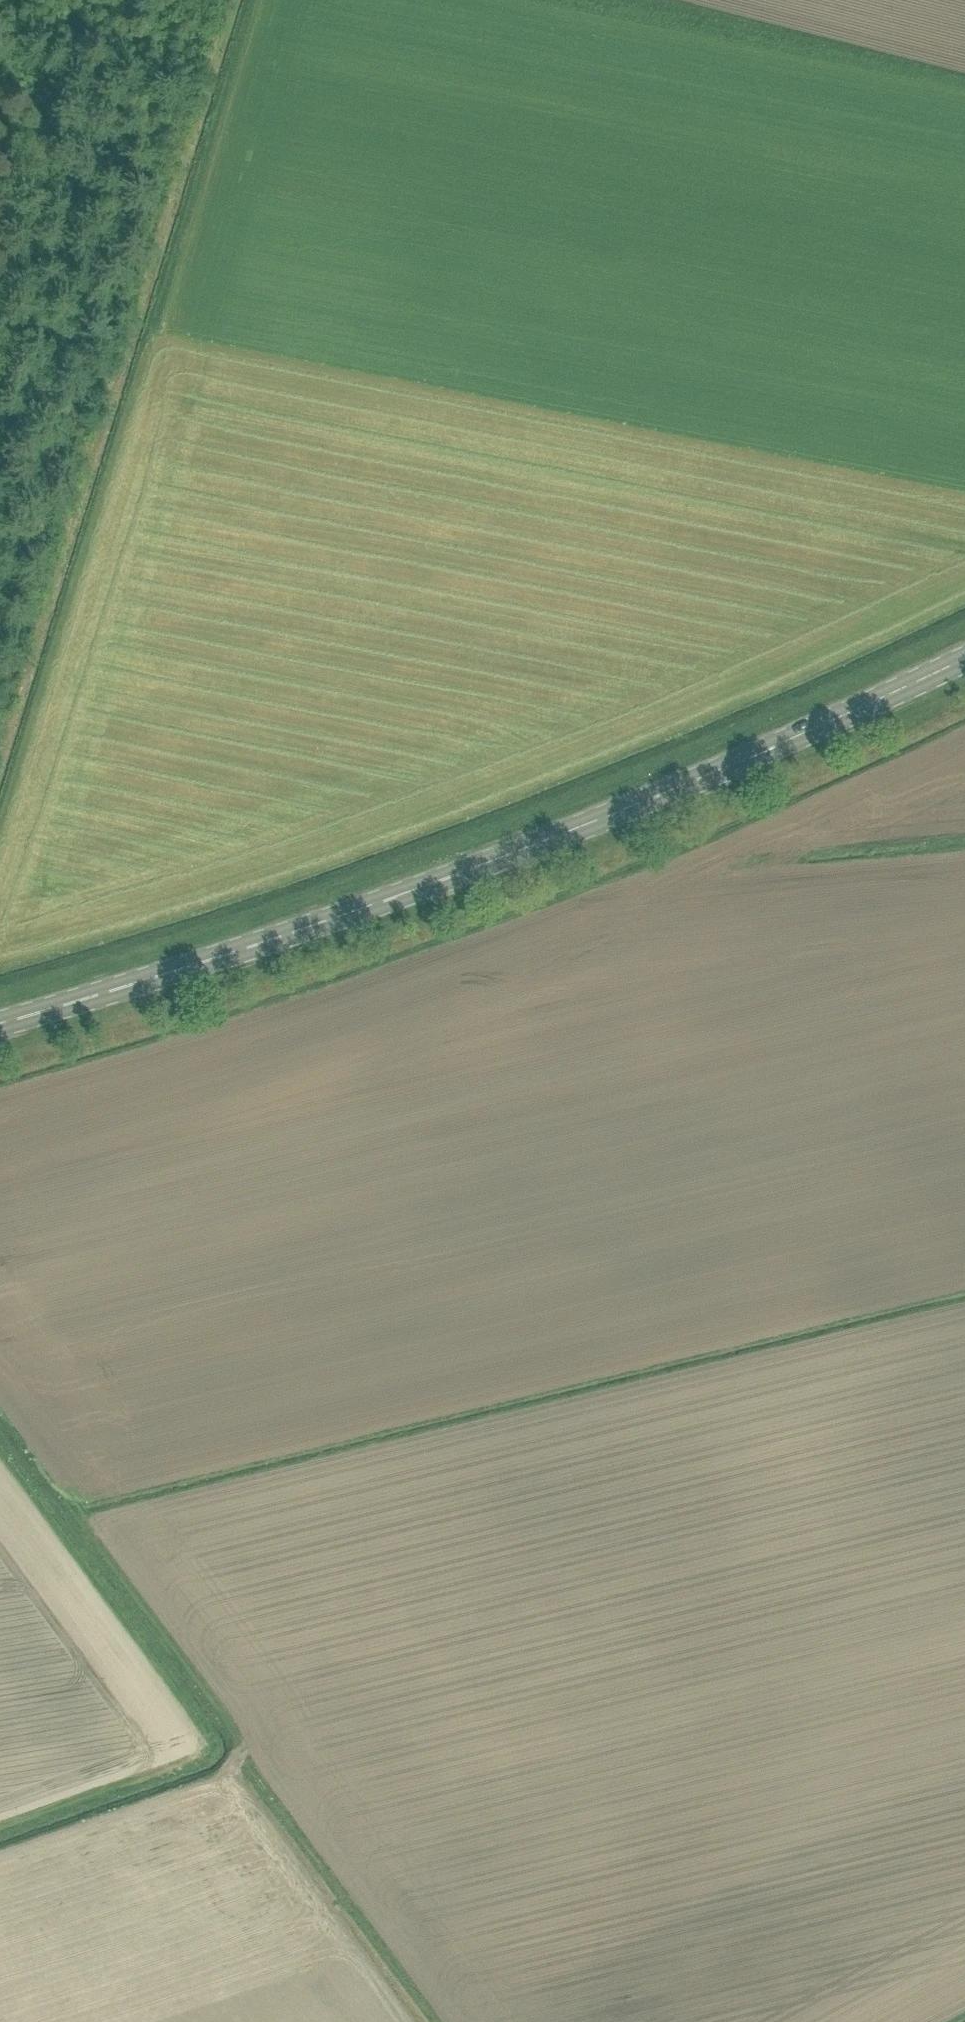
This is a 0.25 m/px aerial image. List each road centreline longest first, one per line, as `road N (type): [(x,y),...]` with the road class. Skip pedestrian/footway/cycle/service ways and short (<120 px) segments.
road 1 (primary): [(0,1024),(374,906),(646,801),(964,659)]

